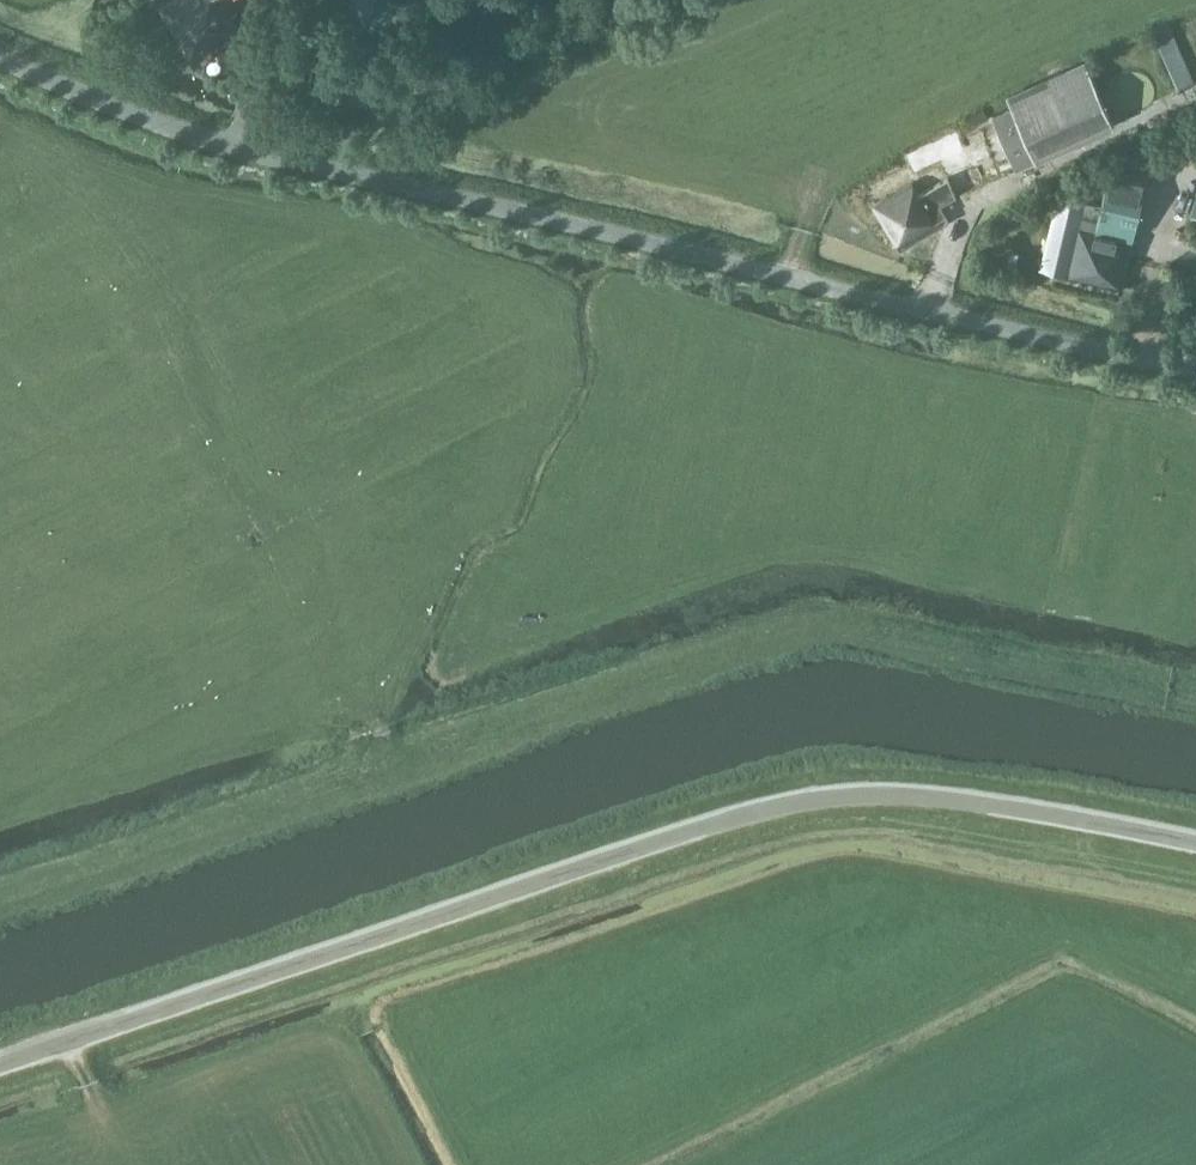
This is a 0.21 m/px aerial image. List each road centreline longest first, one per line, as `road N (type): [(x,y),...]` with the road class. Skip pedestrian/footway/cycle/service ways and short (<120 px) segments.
road 1 (unclassified): [(1195,846),(904,792),(833,794),(768,809),(0,1067)]
road 2 (unclassified): [(1195,368),(268,156),(145,119),(0,56)]

